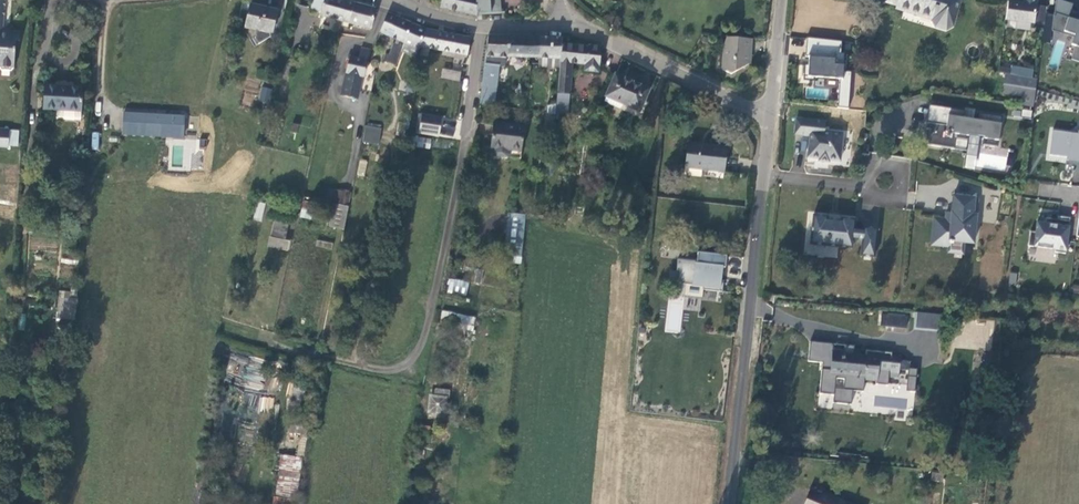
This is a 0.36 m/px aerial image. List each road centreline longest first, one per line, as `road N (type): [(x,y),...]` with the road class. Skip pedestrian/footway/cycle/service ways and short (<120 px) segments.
road 1 (unclassified): [(730,503),(764,173)]
road 2 (unclassified): [(464,156),(430,312),(404,368),(374,371),(321,351)]
road 3 (residential): [(562,27),(769,111)]
road 4 (residential): [(479,27),(464,156)]

